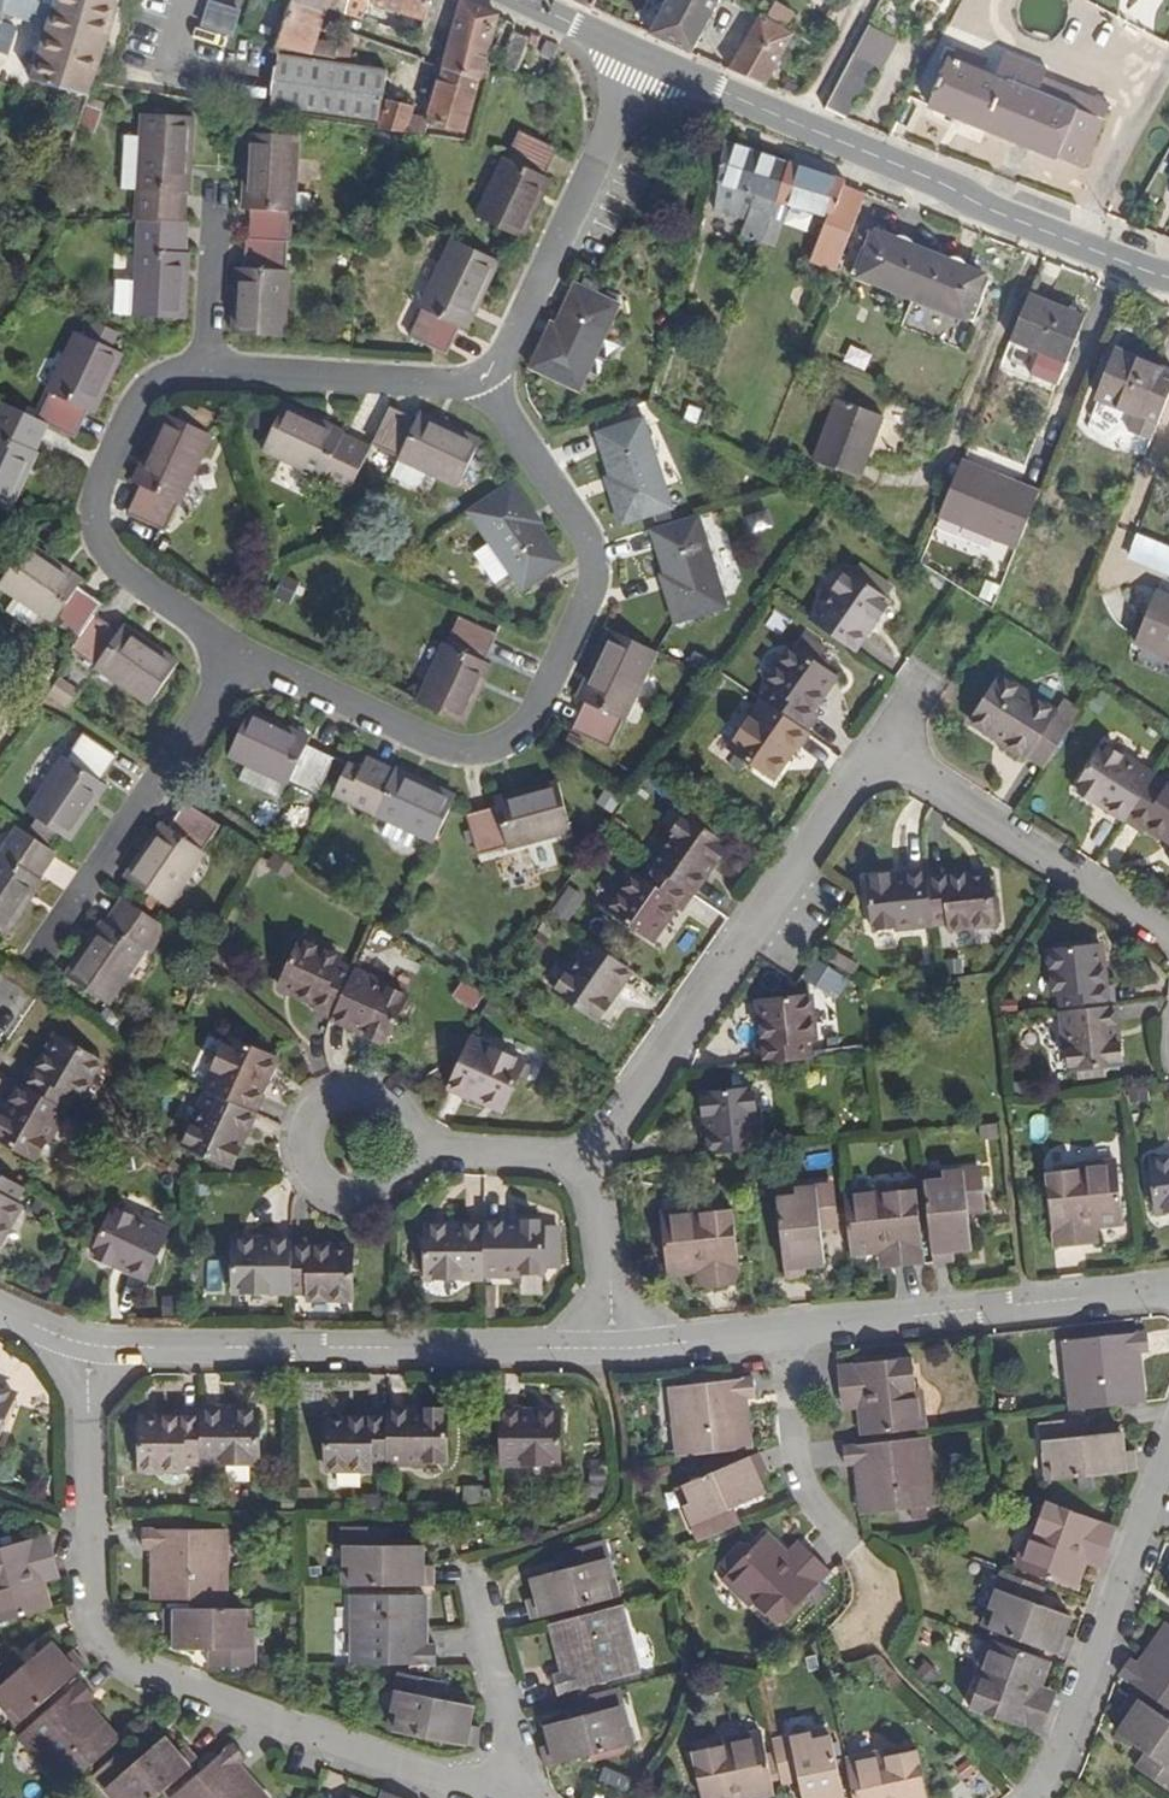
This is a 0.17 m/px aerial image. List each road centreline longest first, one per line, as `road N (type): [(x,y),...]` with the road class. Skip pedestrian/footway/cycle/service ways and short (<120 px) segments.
road 1 (residential): [(90,1345),(112,1636),(149,1670),(501,1797)]
road 2 (residential): [(235,655),(444,751),(479,756),(508,746),(533,724),(597,582),(595,550),(487,388)]
road 3 (secondary): [(638,51),(1037,230),(1168,279)]
road 4 (residential): [(615,1347),(90,1345)]
road 5 (residential): [(597,1163),(859,780),(884,765)]
road 6 (residential): [(210,367),(174,373),(145,392),(103,494),(98,532),(119,568),(235,655)]
road 7 (residential): [(1168,1291),(787,1333)]
road 8 (residential): [(1044,1797),(1168,1446)]
road 9 (residential): [(638,51),(487,388)]
road 10 (unclassified): [(41,952),(235,655)]
road 11 (residential): [(884,765),(912,765),(1168,940)]
road 12 (residential): [(787,1333),(806,1496),(866,1566),(874,1641)]
road 13 (residential): [(416,1146),(392,1187),(361,1195),(331,1183),(313,1155),(317,1120),(342,1095),(377,1092),(406,1112)]
road 14 (residential): [(487,388),(210,367)]
road 15 (residential): [(478,1571),(524,1797)]
road 16 (residential): [(615,1347),(597,1163)]
road 17 (residential): [(597,1163),(416,1146)]
road 18 (residential): [(787,1333),(615,1347)]
road 19 (residential): [(210,367),(216,204)]
road 20 (secondary): [(524,0),(638,51)]

